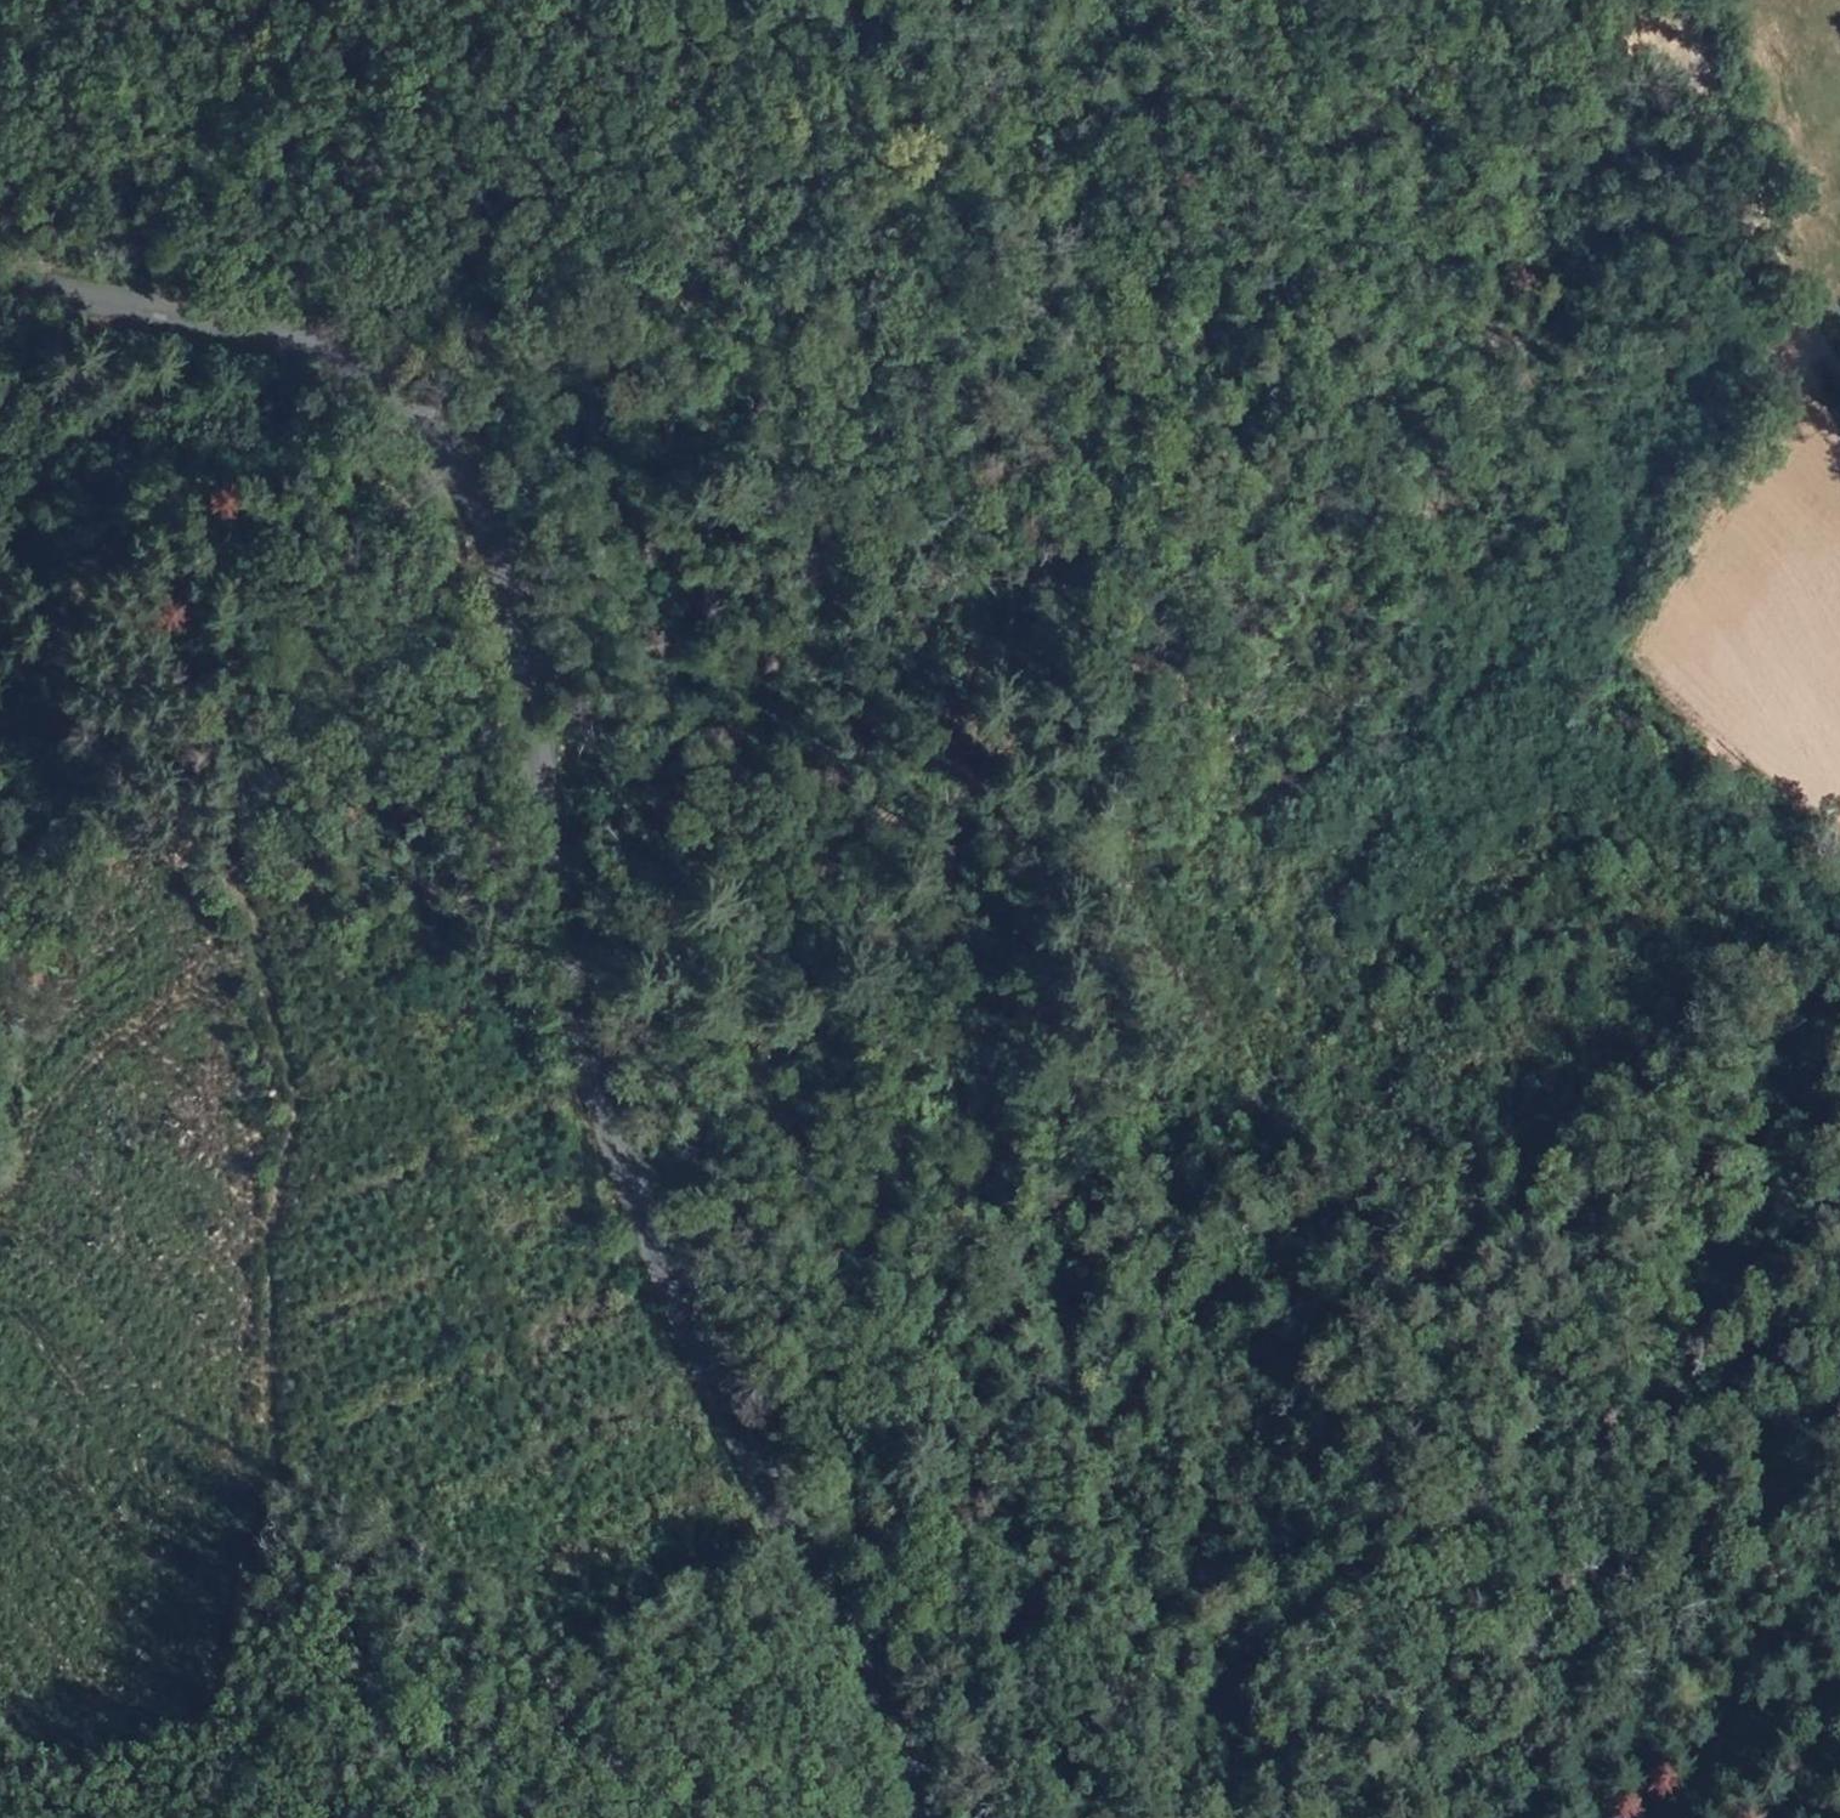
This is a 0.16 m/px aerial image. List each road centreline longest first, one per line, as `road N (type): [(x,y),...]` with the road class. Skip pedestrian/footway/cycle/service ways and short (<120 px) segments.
road 1 (secondary): [(928,1817),(635,1185),(591,1055),(518,597),(484,497),(433,416),(355,352),(131,299),(0,281)]
road 2 (track): [(1680,0),(1756,202),(1839,343)]

